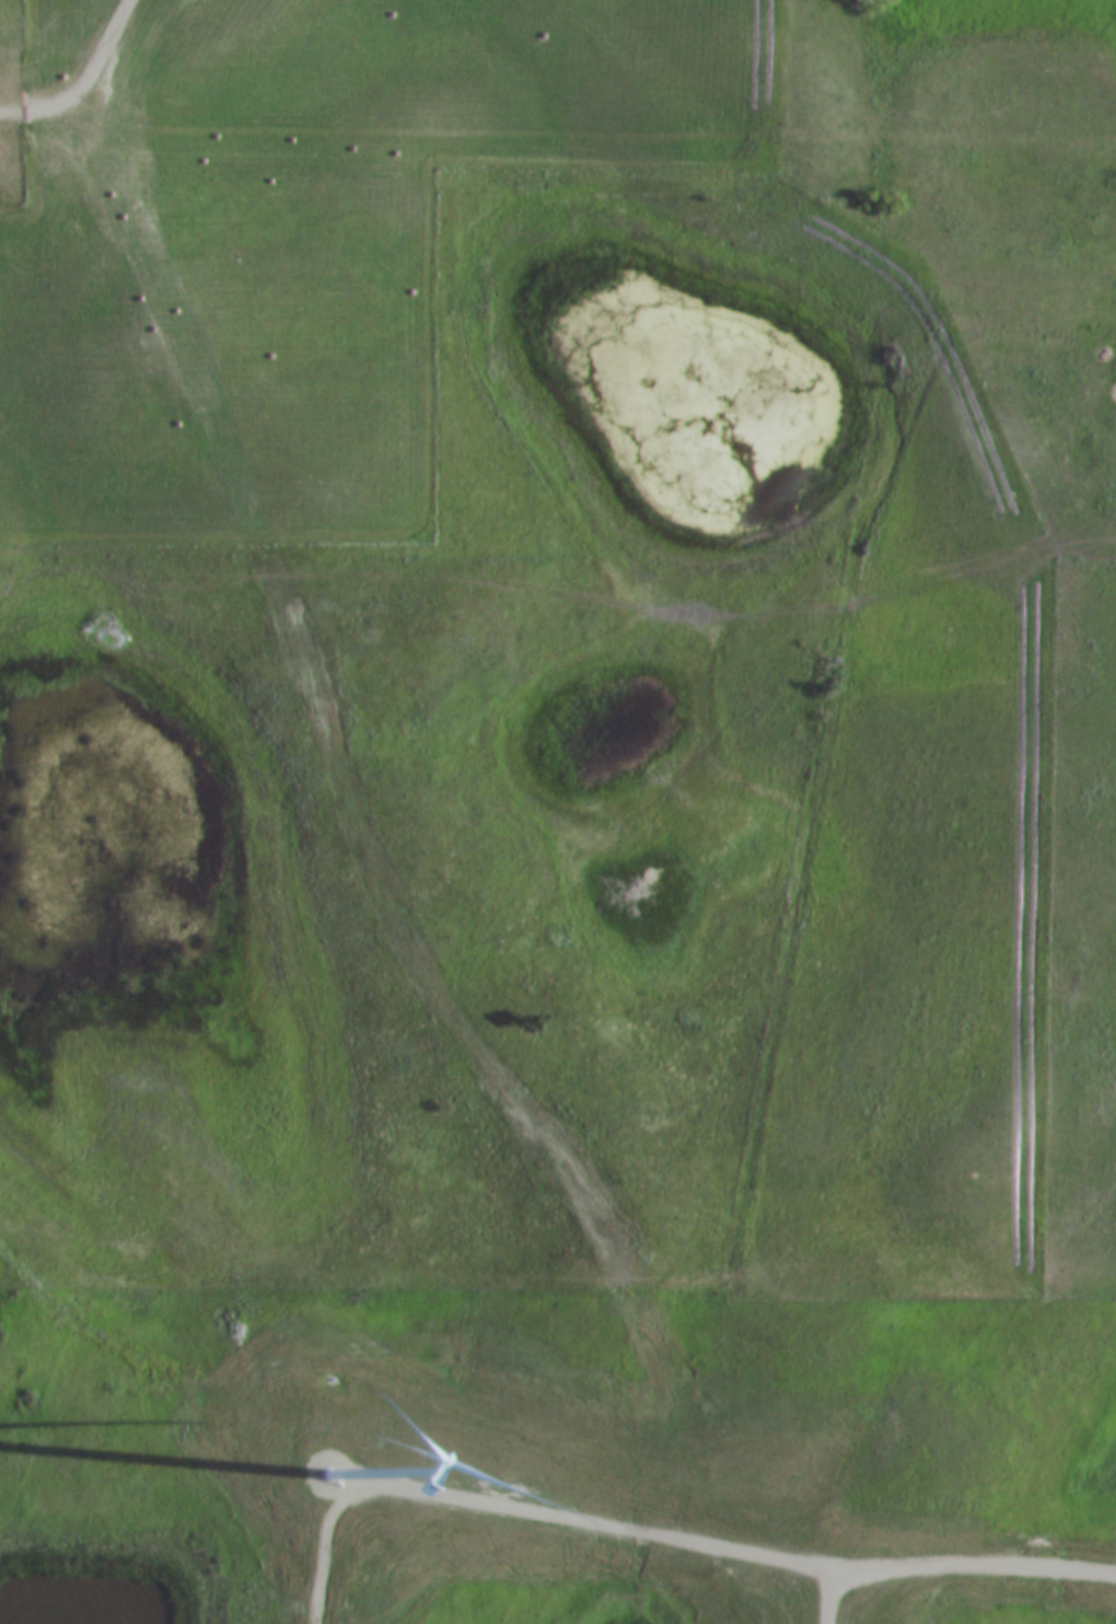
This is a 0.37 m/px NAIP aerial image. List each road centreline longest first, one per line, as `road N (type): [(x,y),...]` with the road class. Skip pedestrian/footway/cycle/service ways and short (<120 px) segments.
road 1 (track): [(822,1623),(822,1584),(1115,1584)]
road 2 (track): [(0,113),(67,107),(146,0)]

